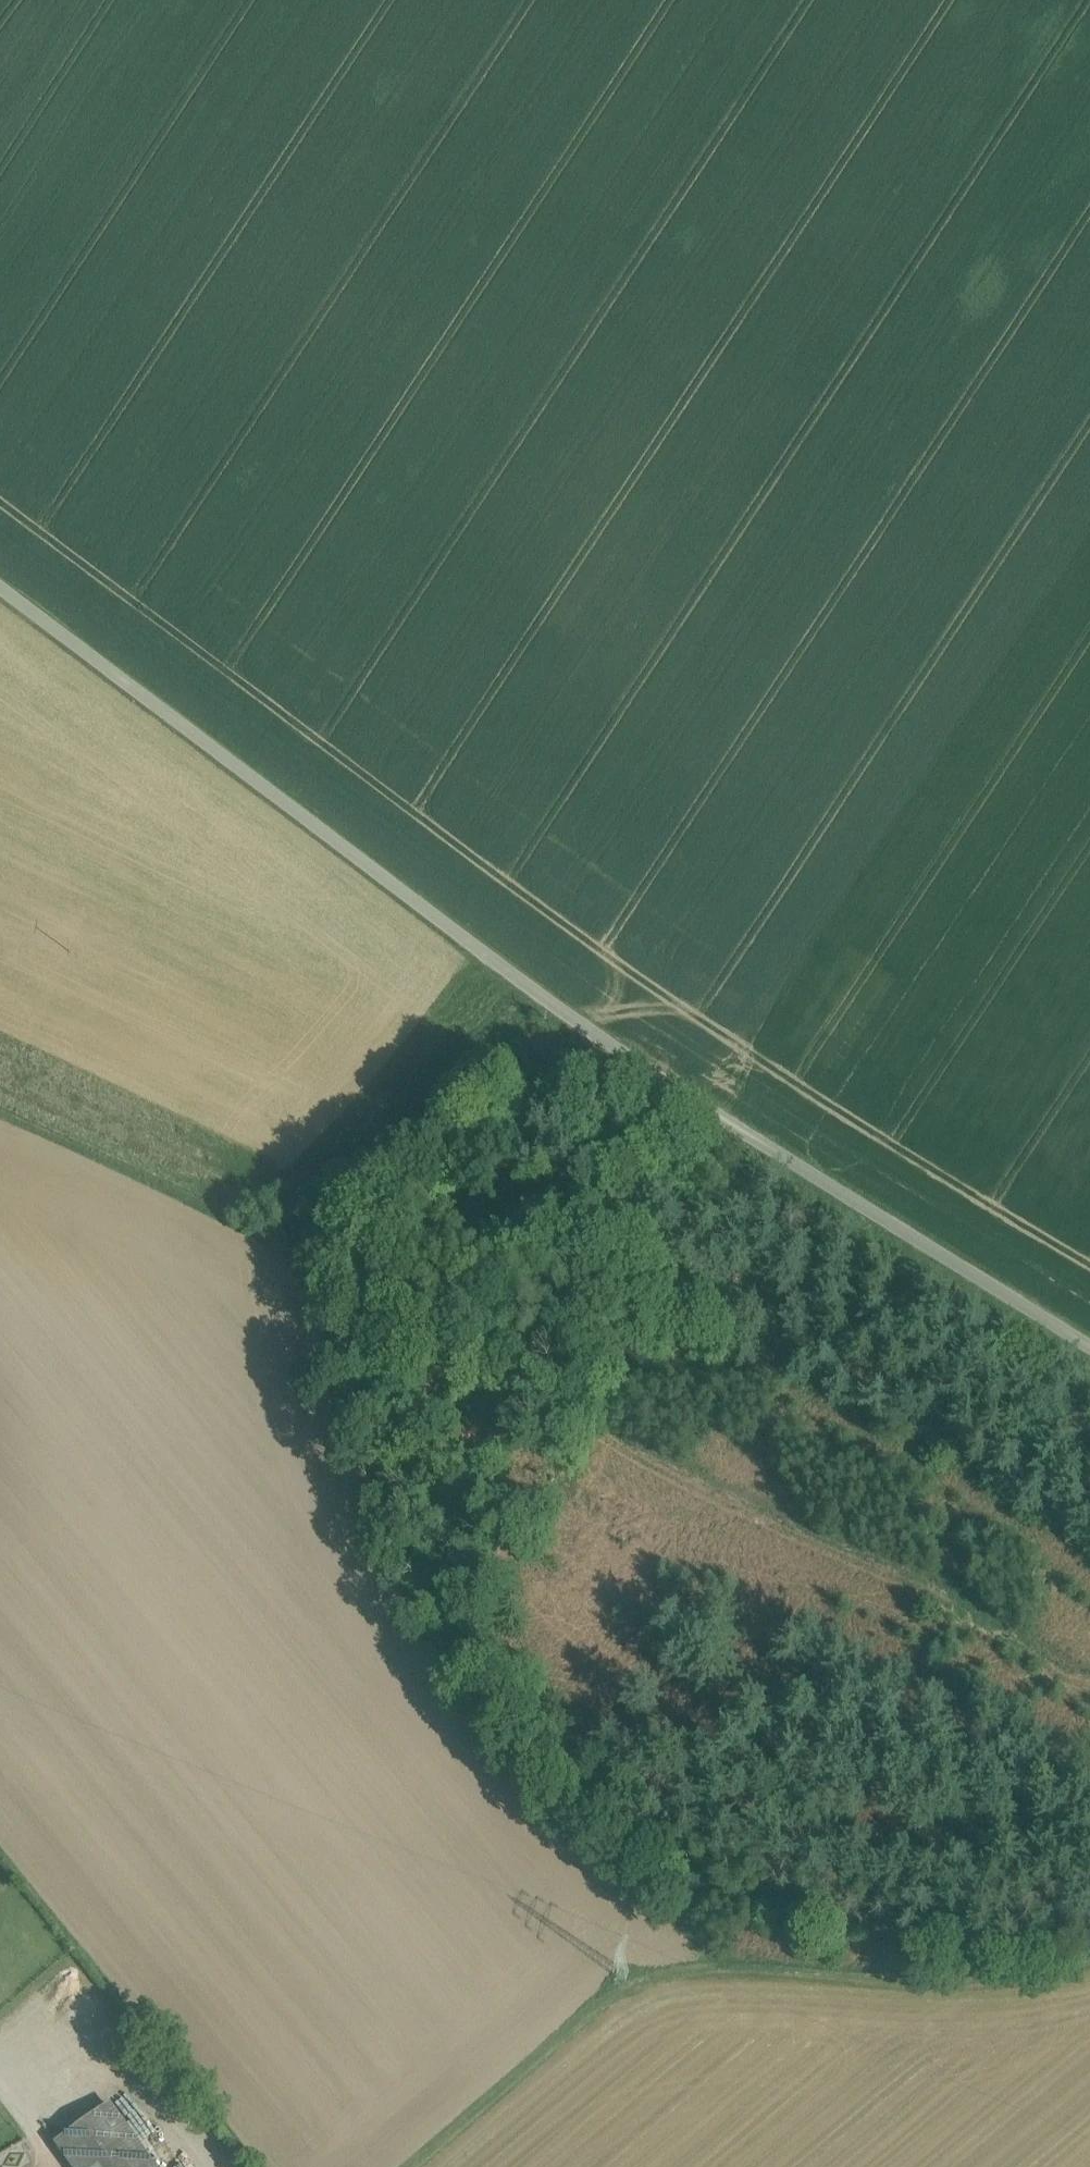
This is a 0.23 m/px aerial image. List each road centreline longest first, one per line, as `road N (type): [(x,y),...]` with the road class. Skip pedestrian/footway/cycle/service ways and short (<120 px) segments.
road 1 (unclassified): [(1089,1346),(806,1172),(558,1004),(0,590)]
road 2 (track): [(1089,1964),(989,1981),(674,1974),(572,2020),(406,2166)]

